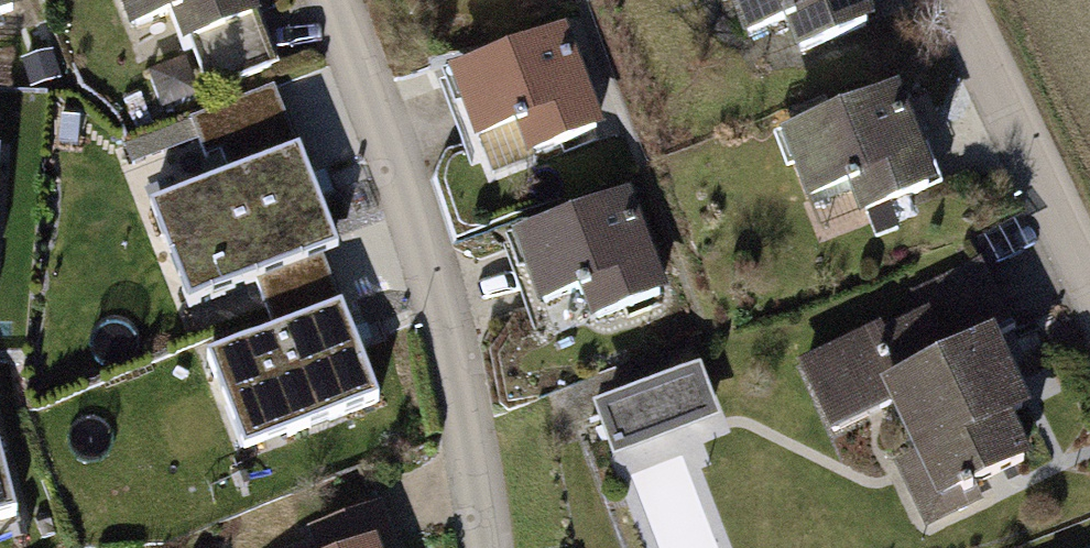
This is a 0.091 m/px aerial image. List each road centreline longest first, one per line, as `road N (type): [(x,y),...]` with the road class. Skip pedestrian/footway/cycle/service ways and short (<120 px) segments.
road 1 (residential): [(335,0),(397,161),(471,391),(493,547)]
road 2 (residential): [(1089,297),(948,0)]

